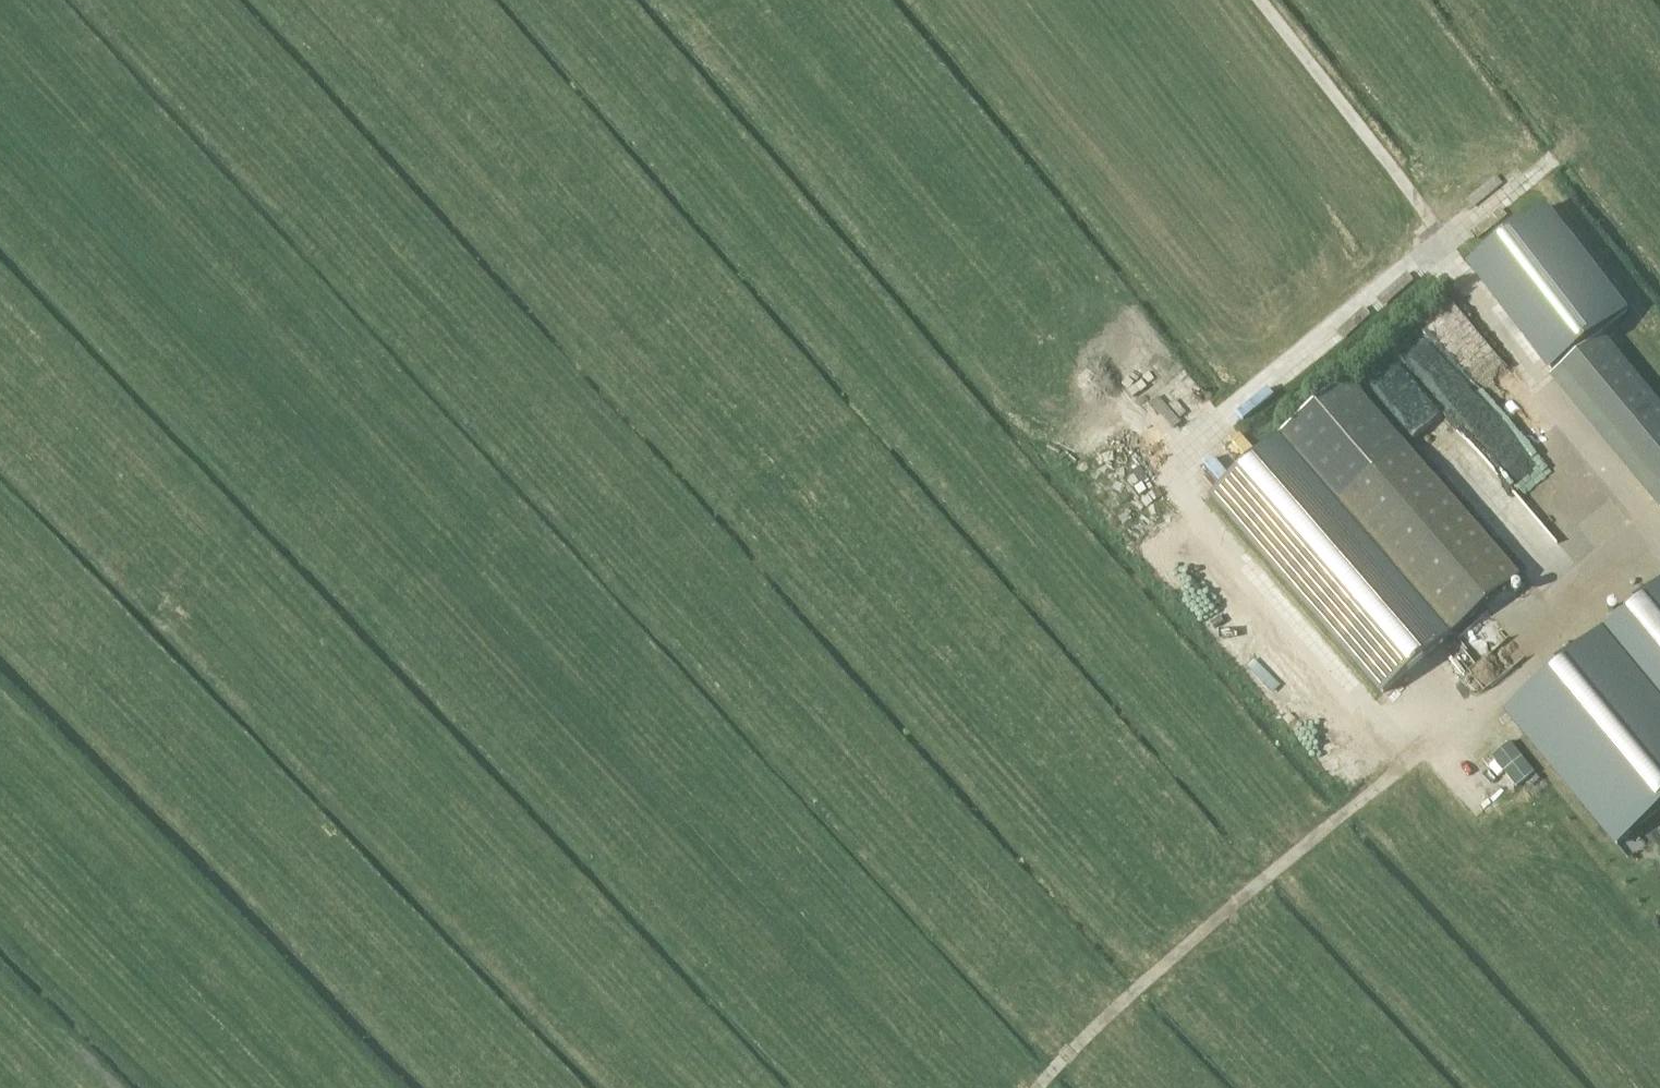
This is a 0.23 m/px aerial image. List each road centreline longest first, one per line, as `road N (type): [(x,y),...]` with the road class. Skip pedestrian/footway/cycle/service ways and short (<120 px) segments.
road 1 (track): [(1352,804),(1120,1002),(1036,1087)]
road 2 (track): [(1262,0),(1450,247)]

